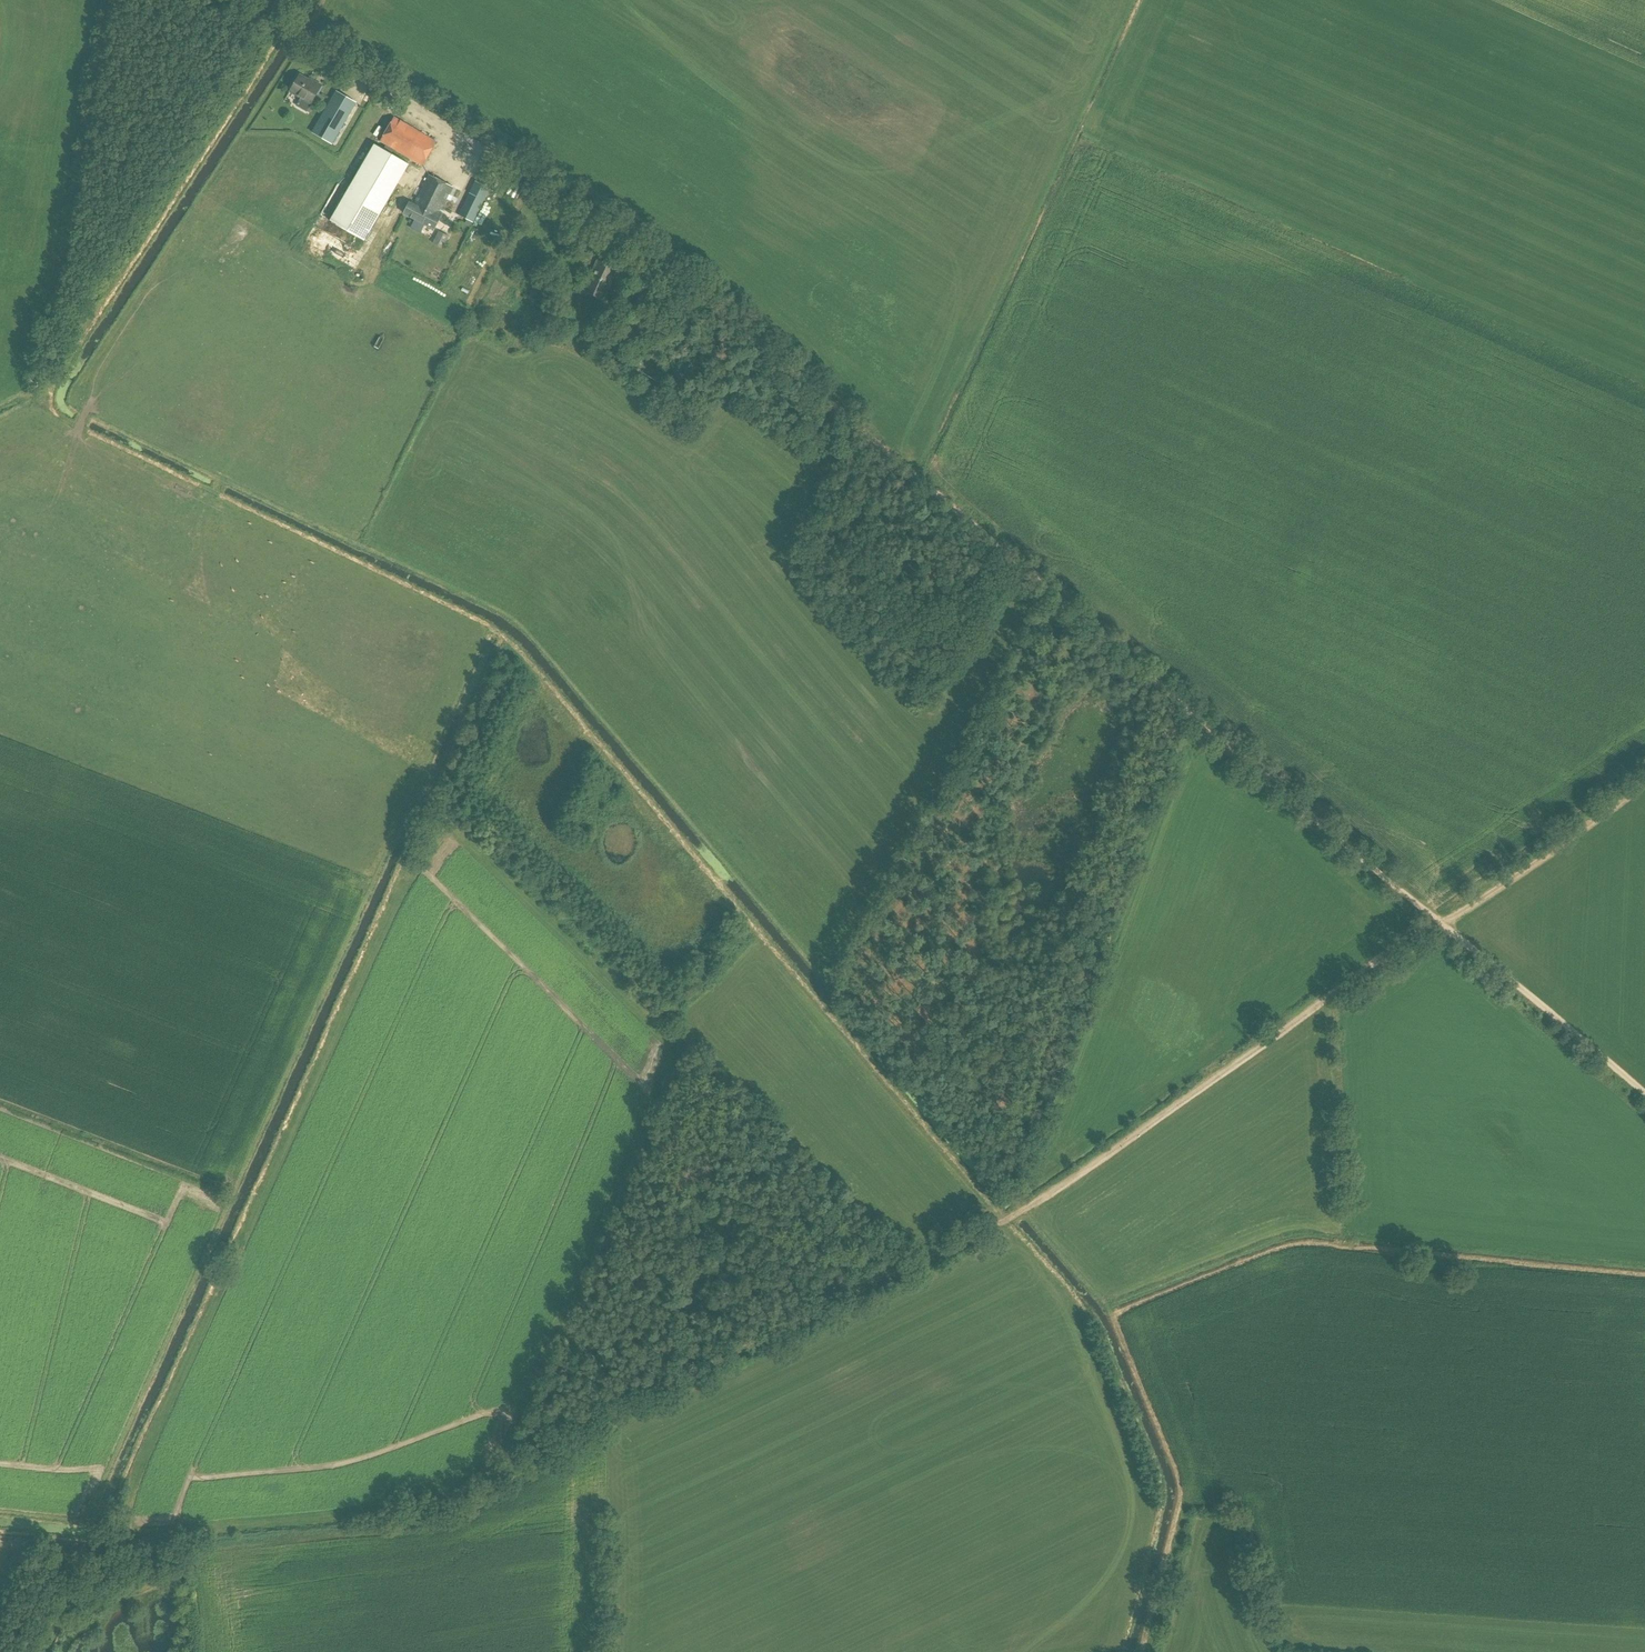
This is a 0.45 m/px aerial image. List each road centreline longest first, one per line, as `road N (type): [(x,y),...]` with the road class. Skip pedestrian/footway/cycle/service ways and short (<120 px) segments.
road 1 (track): [(1437,920),(1009,1220),(537,1456),(488,1460),(331,1515),(100,1541),(46,1651)]
road 2 (track): [(79,432),(486,623),(1002,1223)]
road 3 (track): [(1443,924),(673,271)]
road 4 (unclassified): [(673,271),(249,0)]
road 5 (track): [(284,22),(54,381),(51,399),(23,394)]
road 6 (track): [(79,432),(98,366),(213,219),(256,205),(311,230)]
road 7 (track): [(1644,1096),(1443,924)]
road 8 (track): [(1443,924),(1644,784)]

